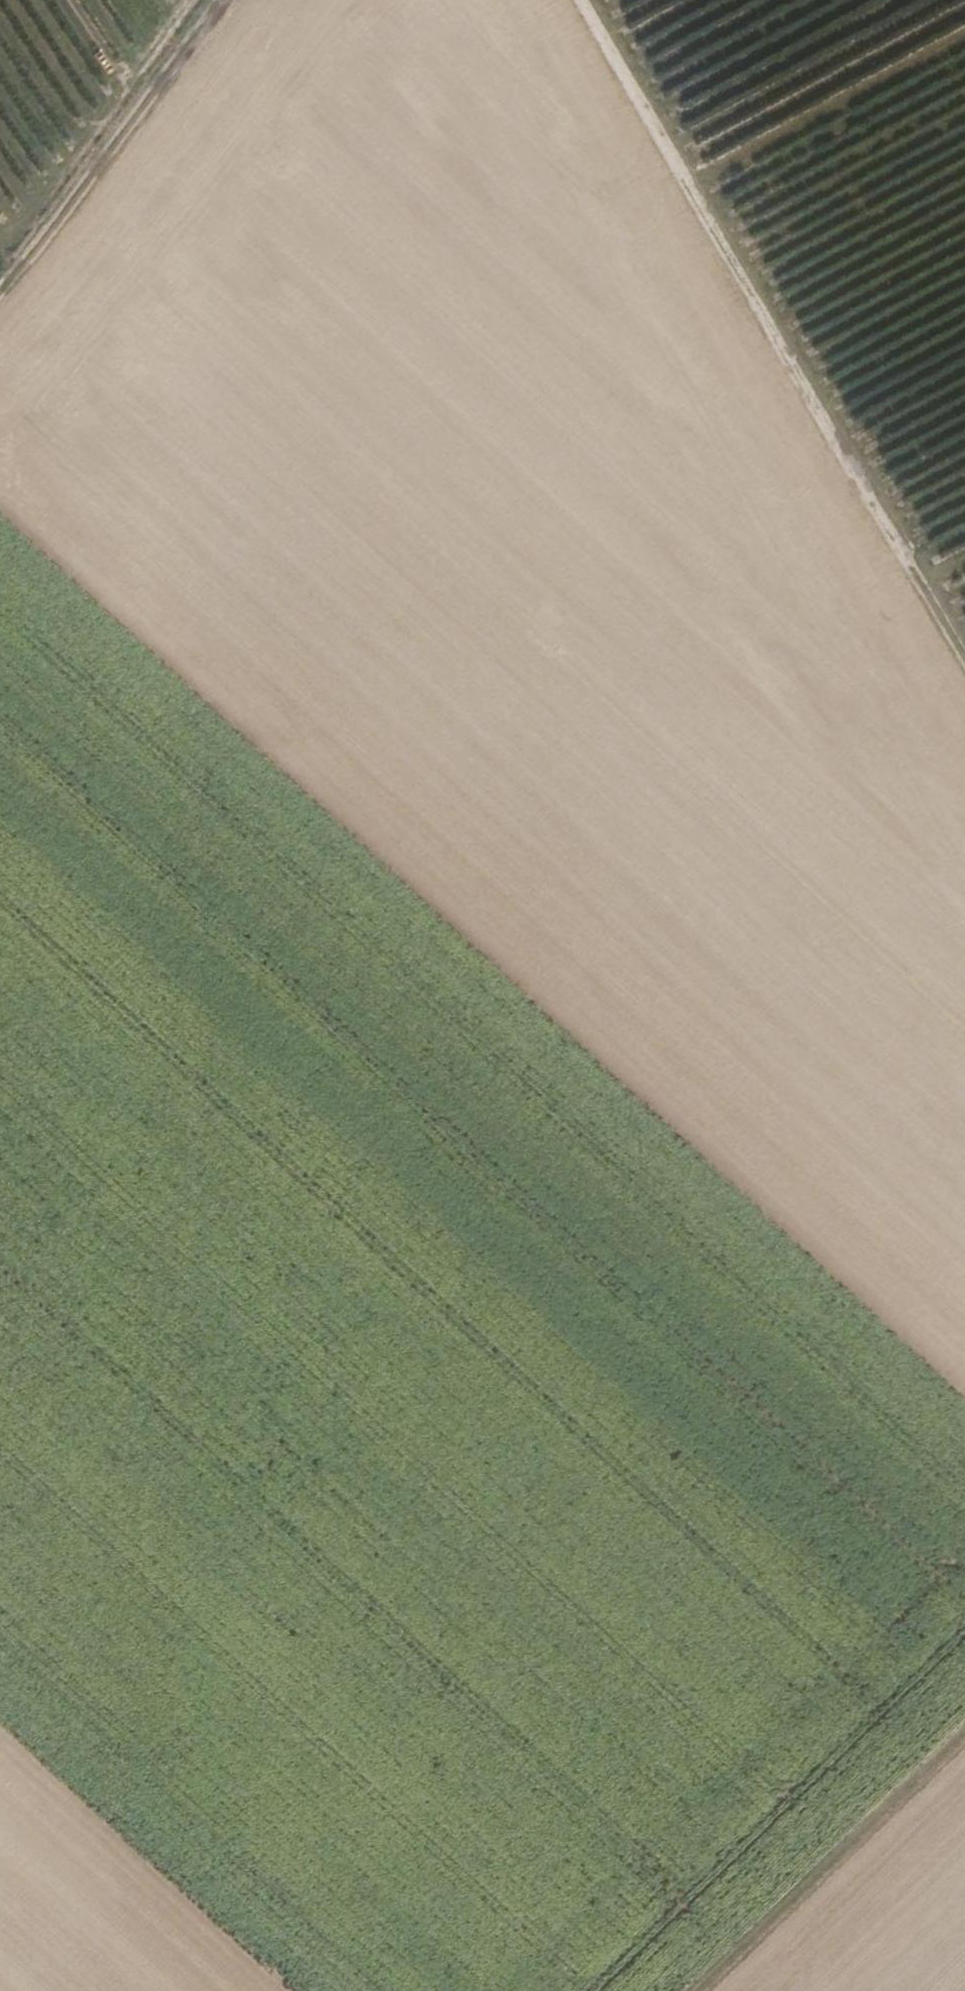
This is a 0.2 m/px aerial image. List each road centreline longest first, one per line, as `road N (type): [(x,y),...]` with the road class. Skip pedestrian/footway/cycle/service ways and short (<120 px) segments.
road 1 (track): [(578,0),(964,667)]
road 2 (track): [(227,0),(45,267),(0,315)]
road 3 (track): [(705,1990),(964,1747)]

